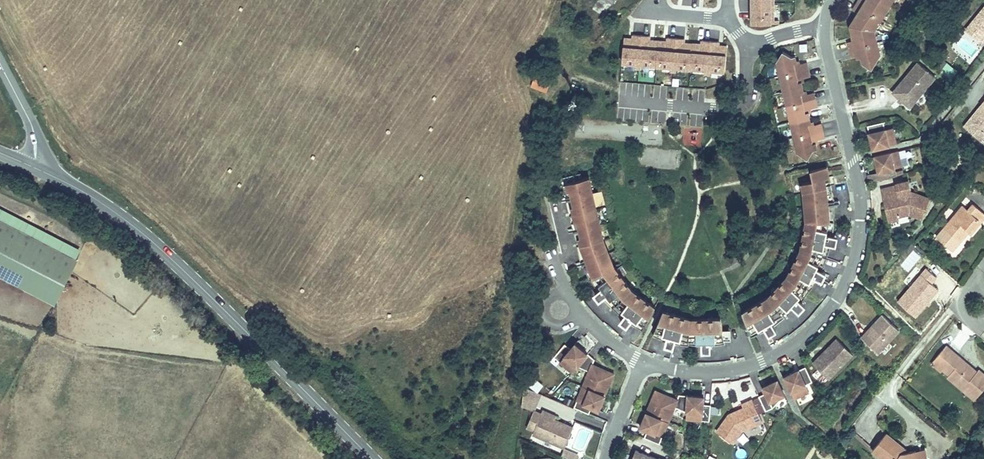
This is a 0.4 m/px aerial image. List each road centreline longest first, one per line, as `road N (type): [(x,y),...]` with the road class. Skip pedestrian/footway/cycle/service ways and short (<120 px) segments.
road 1 (residential): [(822,29),(861,207),(848,277),(829,310),(776,355),(709,373),(641,365)]
road 2 (secondary): [(374,458),(146,236),(38,170)]
road 3 (residential): [(745,48),(744,99),(734,111),(626,102)]

